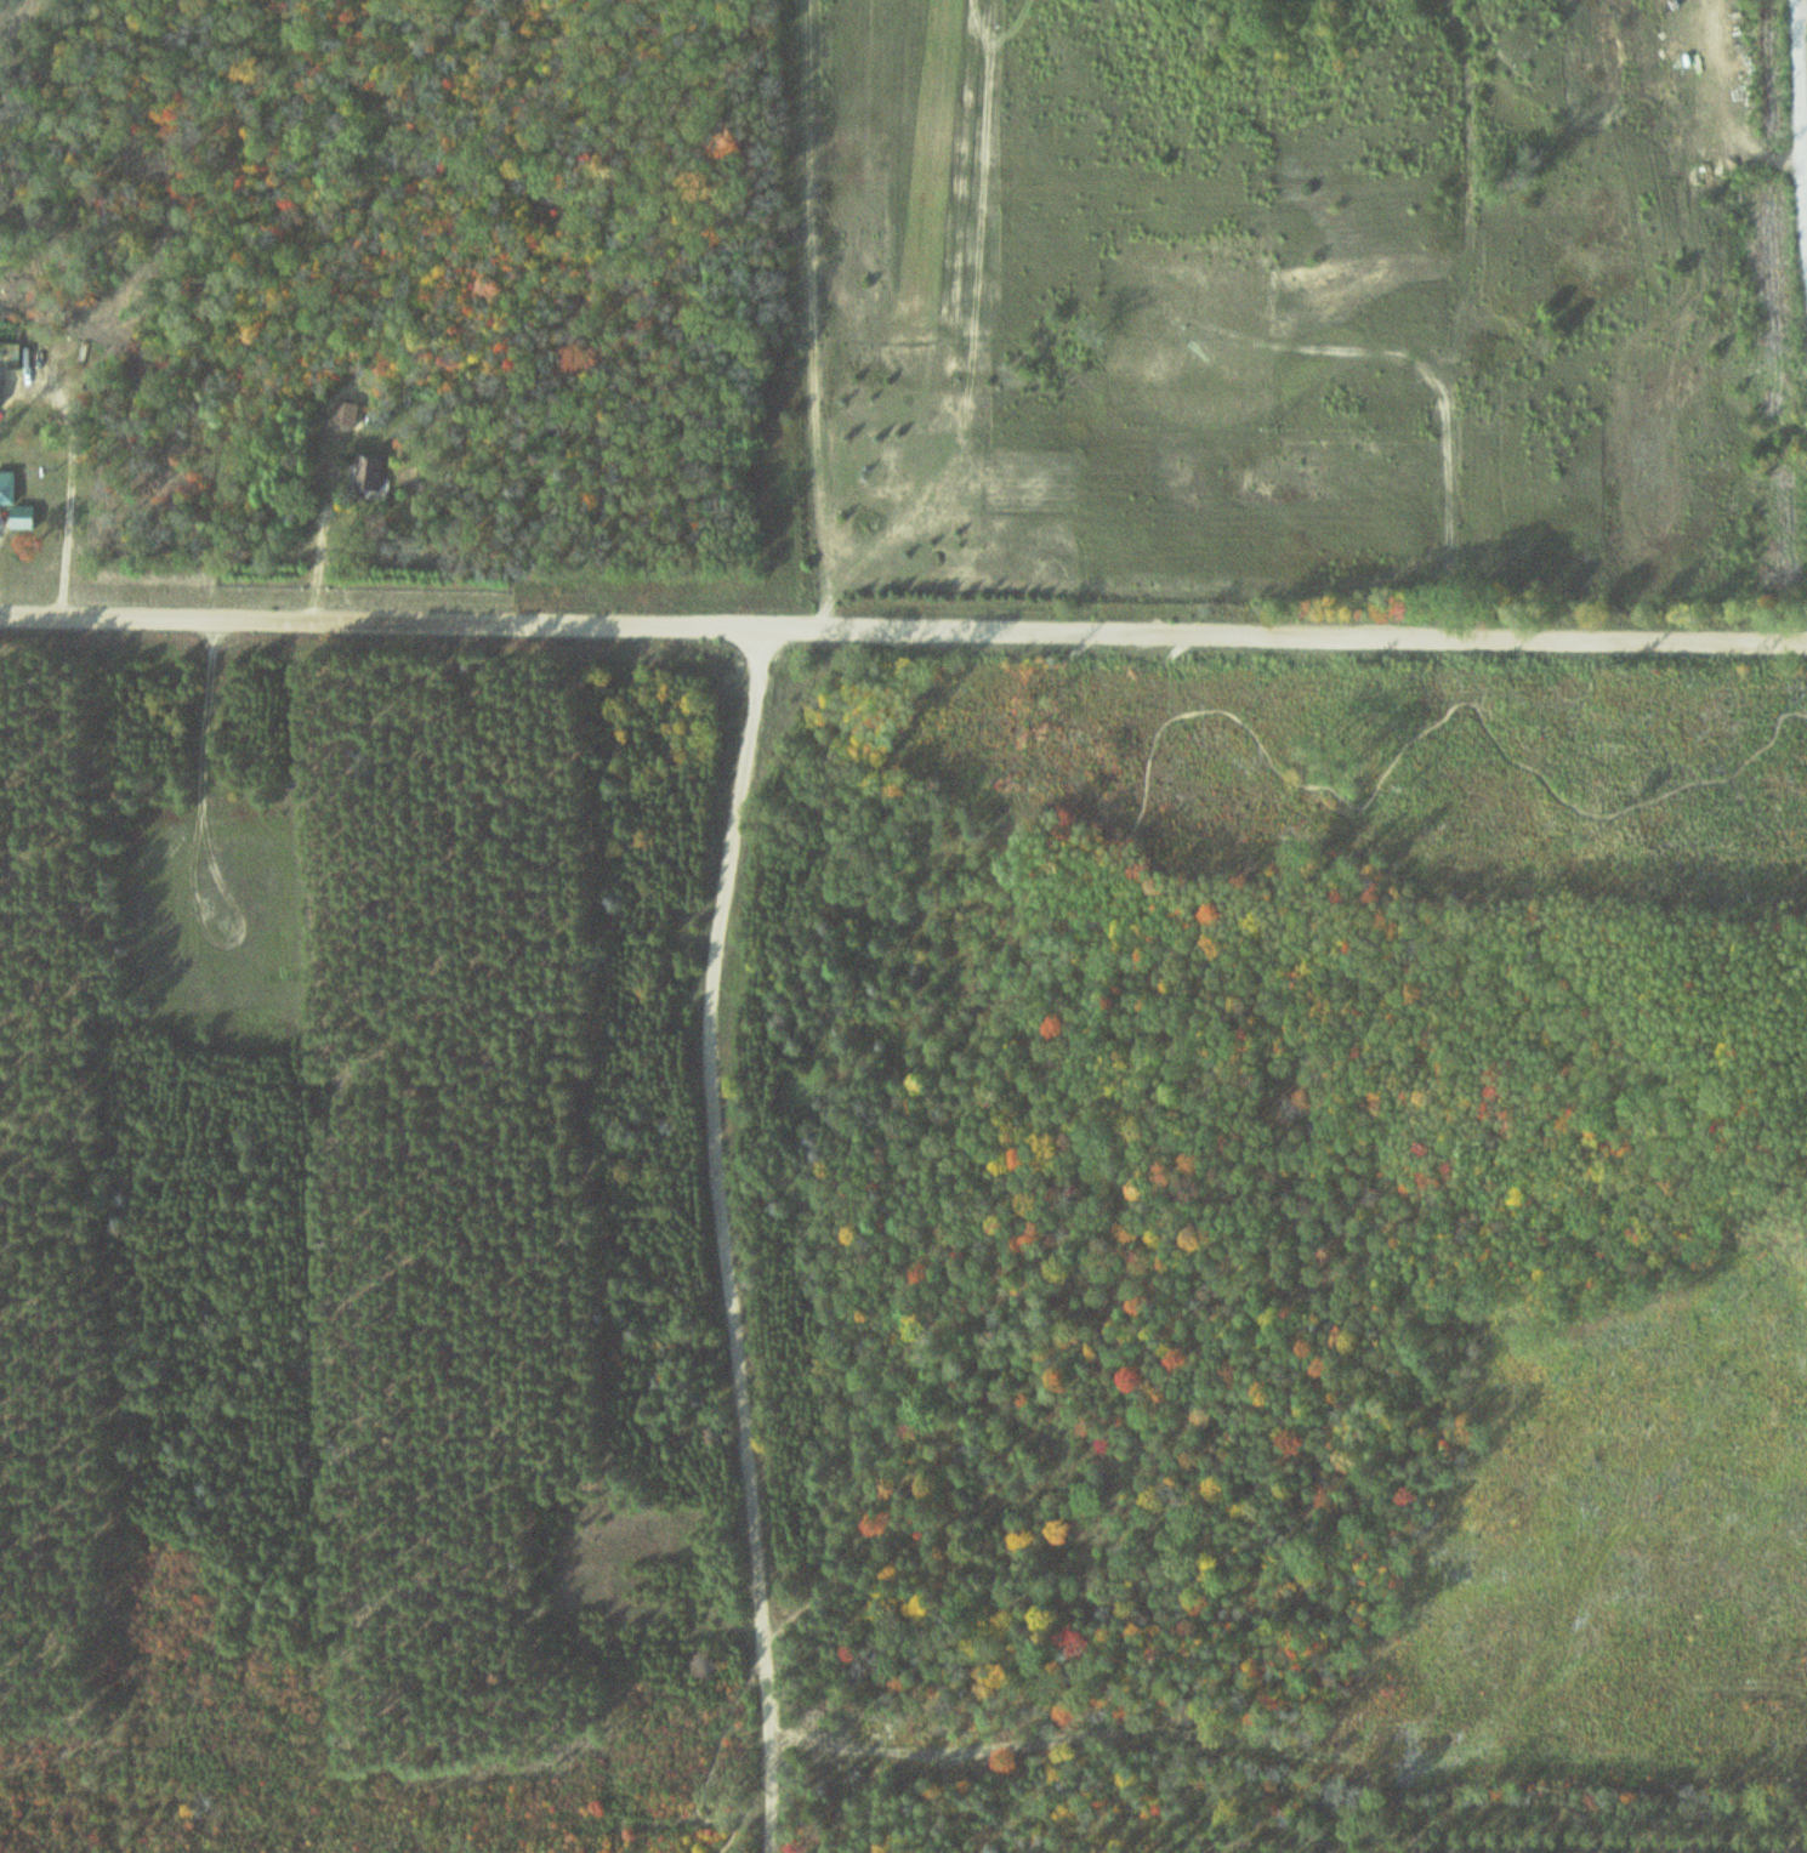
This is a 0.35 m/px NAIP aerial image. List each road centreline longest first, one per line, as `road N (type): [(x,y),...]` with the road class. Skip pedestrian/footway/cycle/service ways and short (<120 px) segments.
road 1 (residential): [(0,612),(1806,635)]
road 2 (residential): [(775,624),(766,741),(737,877),(721,1029),(761,1419),(769,1645),(782,1710),(779,1852)]

